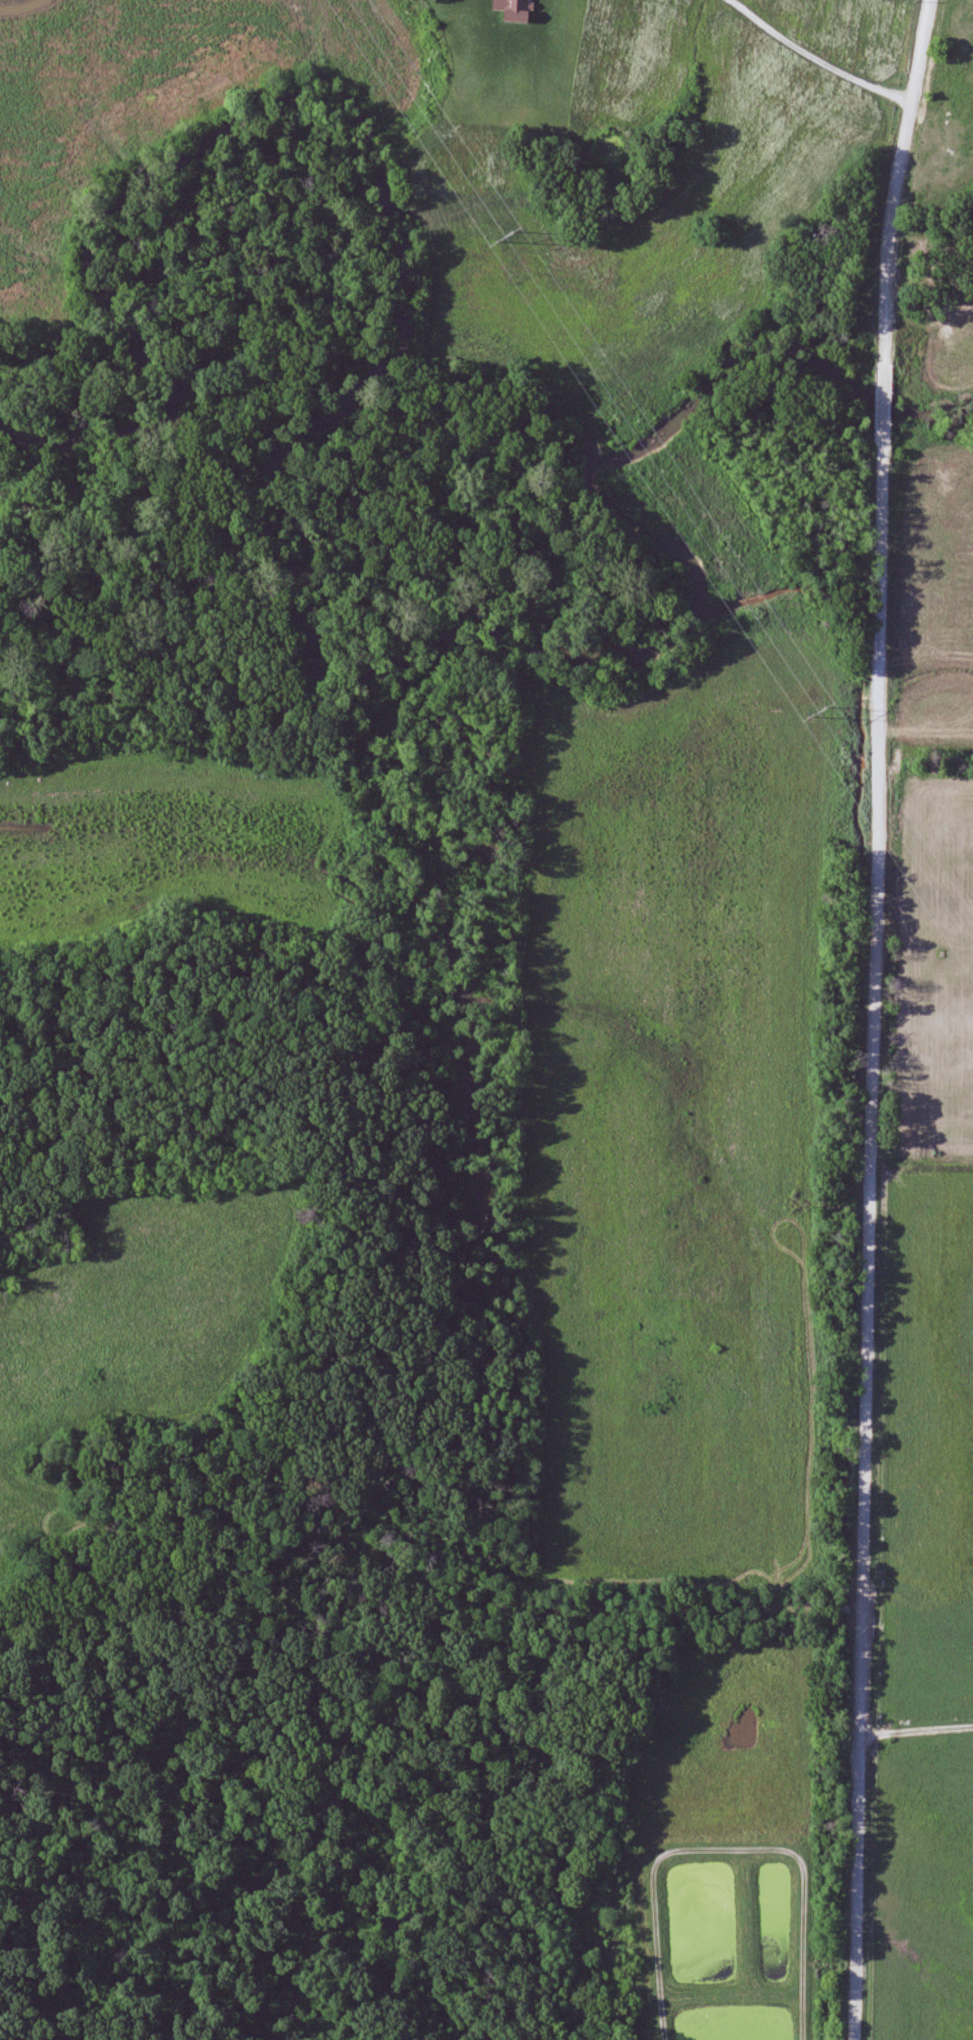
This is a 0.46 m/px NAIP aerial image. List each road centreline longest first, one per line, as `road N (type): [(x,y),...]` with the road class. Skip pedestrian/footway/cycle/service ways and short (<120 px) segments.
road 1 (residential): [(851,2039),(881,451)]
road 2 (track): [(859,1613),(194,1608)]
road 3 (residential): [(882,339),(885,254),(930,0)]

